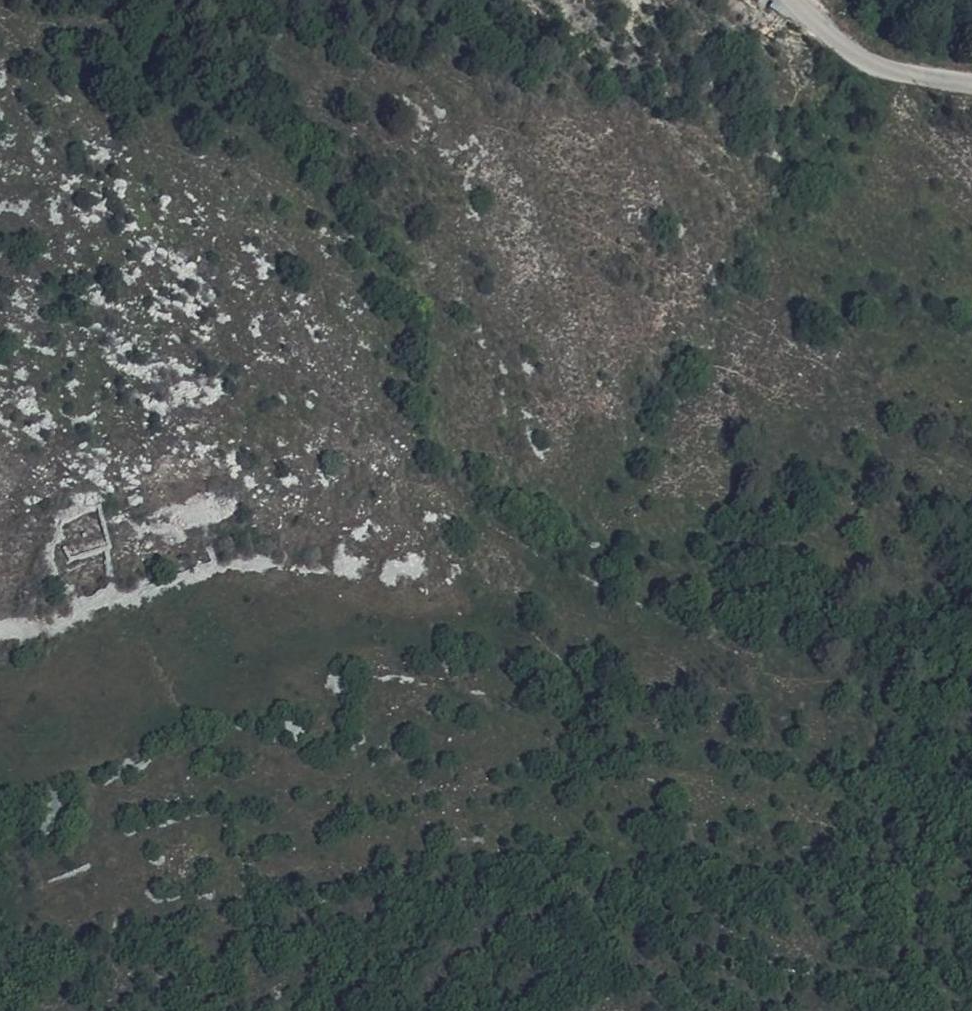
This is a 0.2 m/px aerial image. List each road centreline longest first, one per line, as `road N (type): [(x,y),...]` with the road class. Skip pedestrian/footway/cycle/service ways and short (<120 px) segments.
road 1 (unclassified): [(789,0),(826,33),(887,65),(971,82)]

